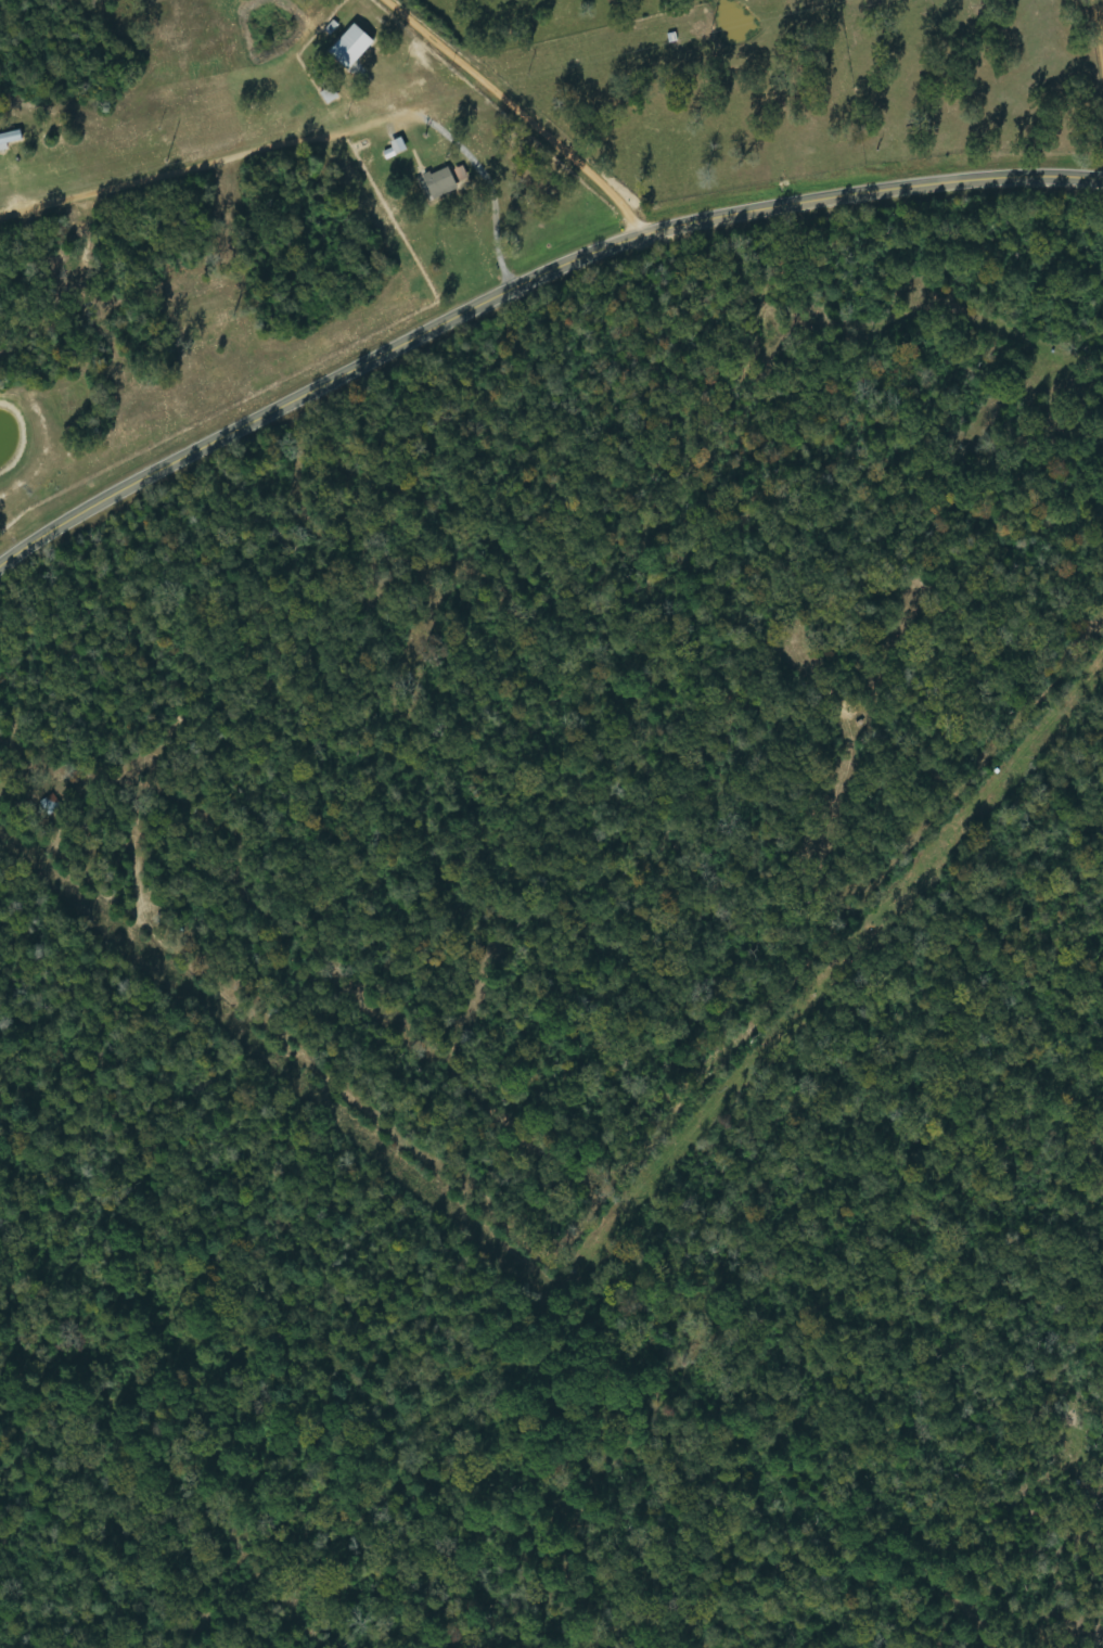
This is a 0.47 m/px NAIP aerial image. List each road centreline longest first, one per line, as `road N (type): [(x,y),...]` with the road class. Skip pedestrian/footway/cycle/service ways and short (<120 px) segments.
road 1 (secondary): [(0,565),(121,489),(578,255),(715,216),(971,178),(1102,177)]
road 2 (residential): [(651,231),(387,0)]

